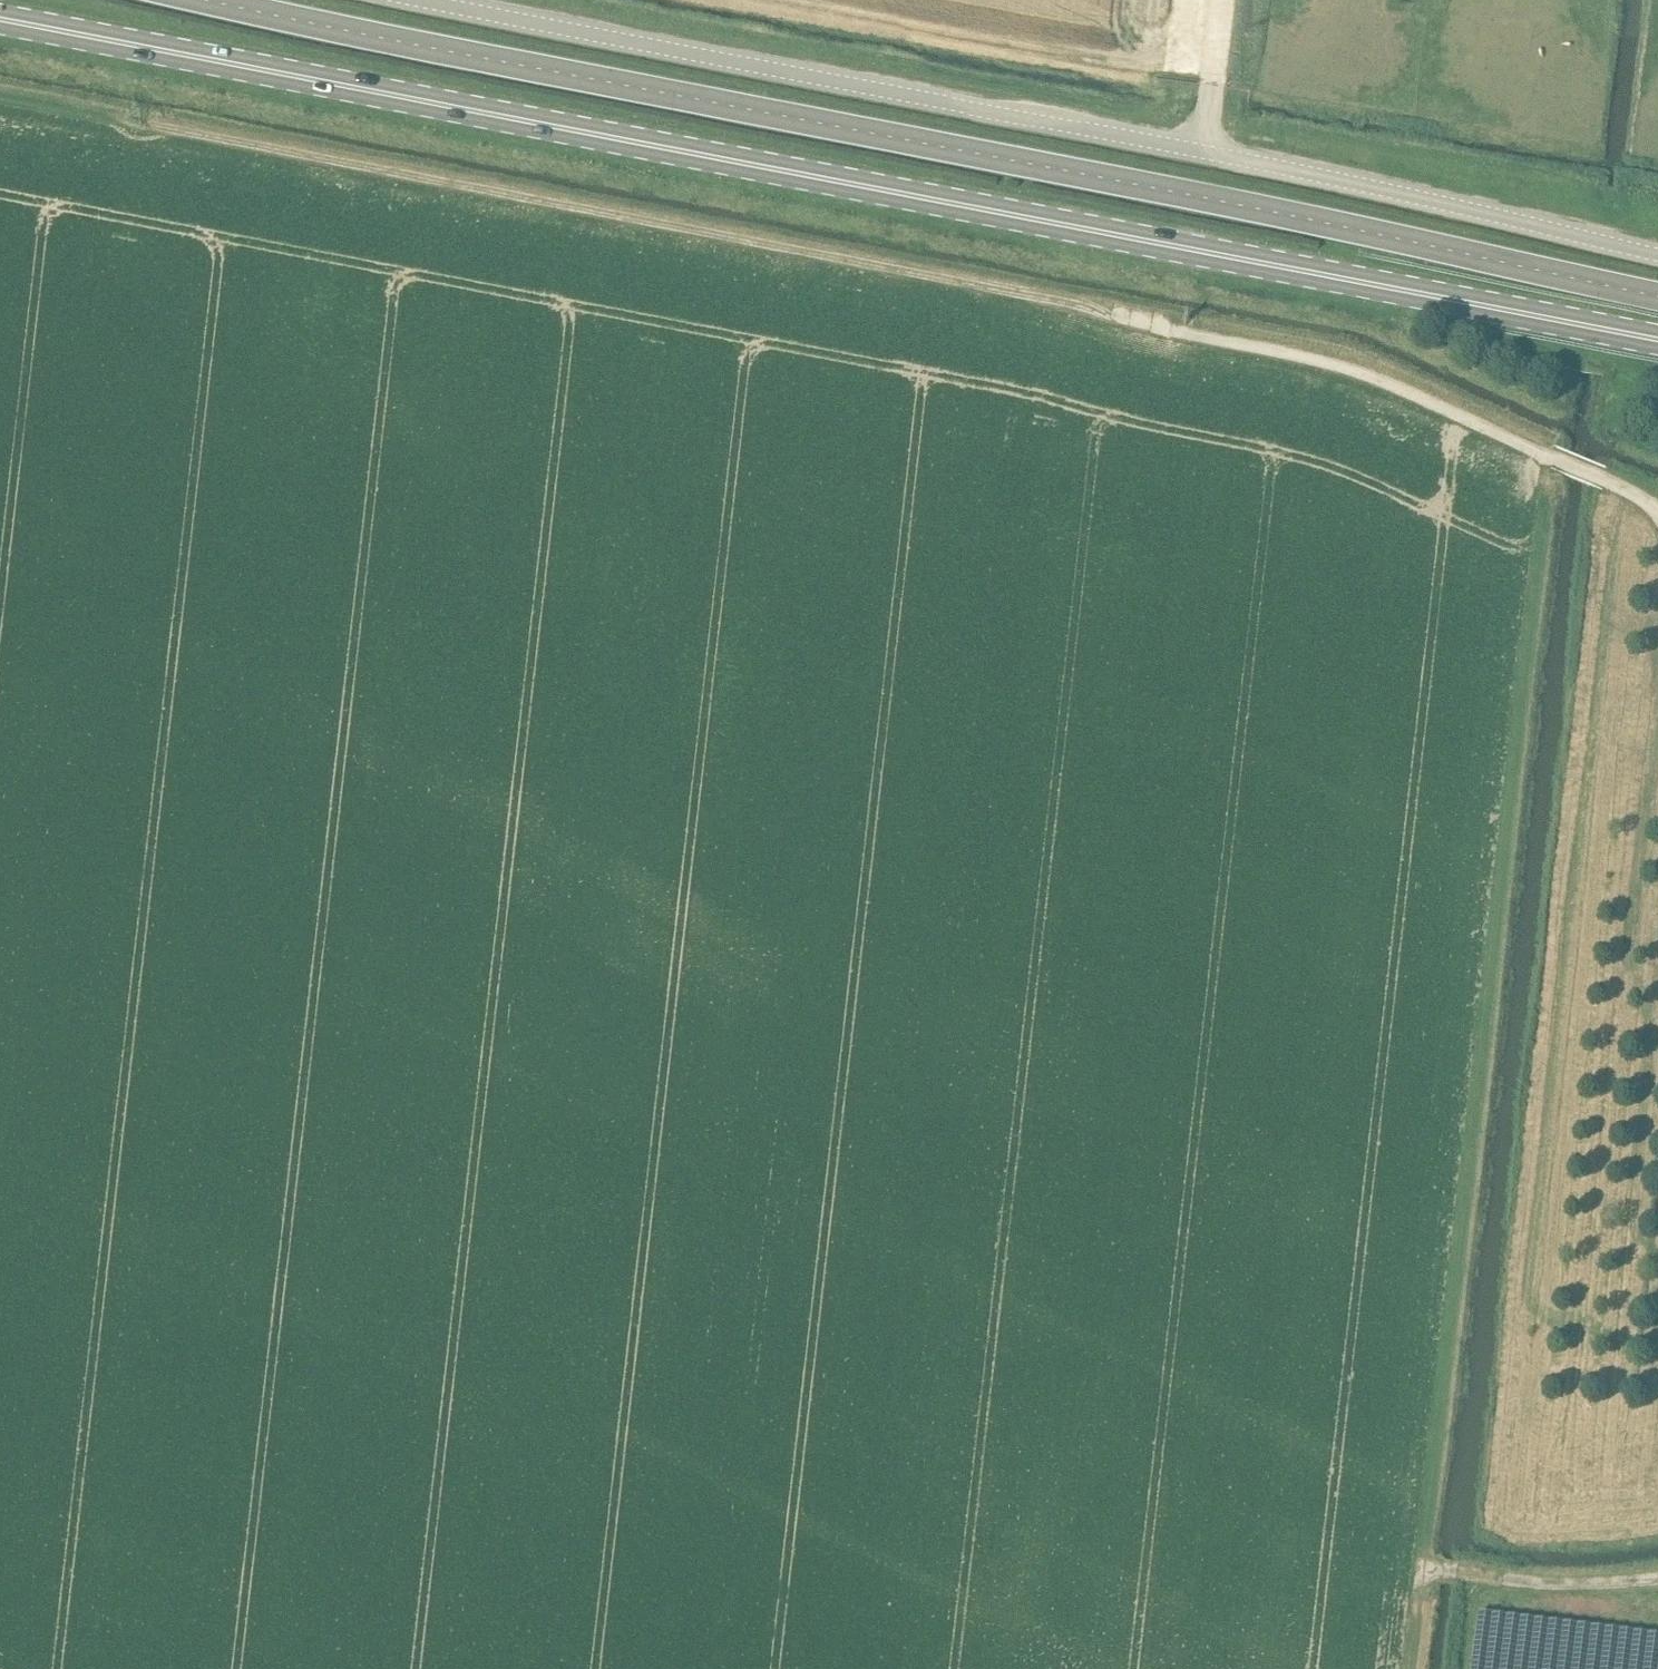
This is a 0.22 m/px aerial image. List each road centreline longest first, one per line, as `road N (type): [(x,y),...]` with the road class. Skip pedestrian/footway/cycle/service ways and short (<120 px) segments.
road 1 (primary): [(1657,343),(0,21)]
road 2 (track): [(1657,518),(1642,502),(1550,457),(1322,363),(1078,306),(157,125)]
road 3 (unclassified): [(1657,255),(1237,159),(419,0)]
road 4 (track): [(1423,1571),(1563,1586),(1657,1580)]

